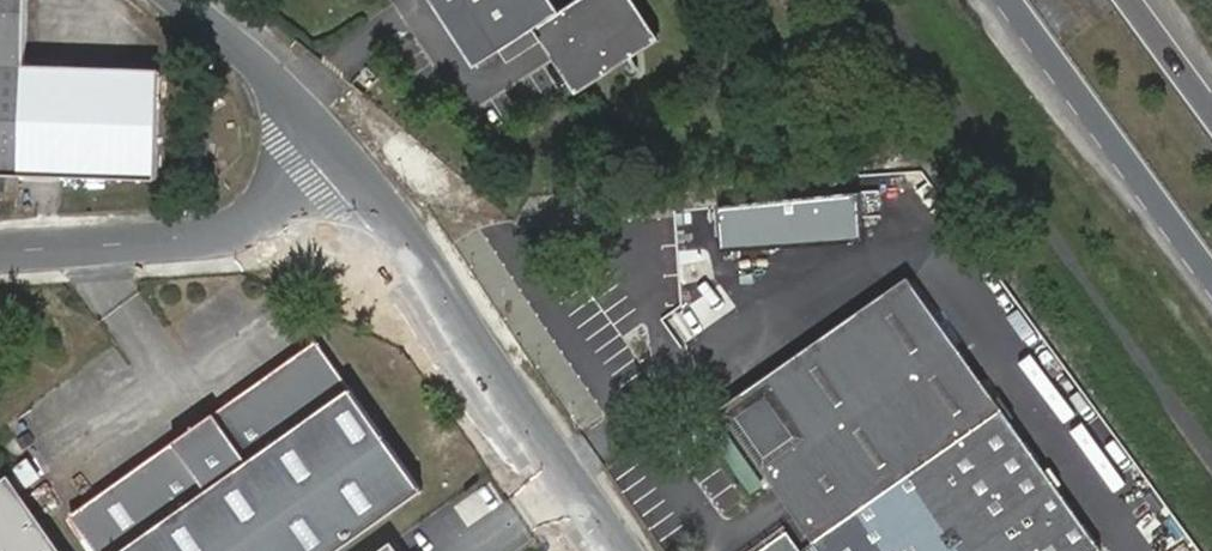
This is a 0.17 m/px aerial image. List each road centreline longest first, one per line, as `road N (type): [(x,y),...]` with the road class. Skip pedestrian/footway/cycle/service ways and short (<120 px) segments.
road 1 (residential): [(331,152),(397,230),(623,550)]
road 2 (residential): [(0,253),(196,240),(253,222),(331,152)]
road 3 (motorway): [(1007,0),(1211,280)]
road 4 (residential): [(331,152),(180,0)]
road 5 (motorway): [(1211,130),(1118,0)]

